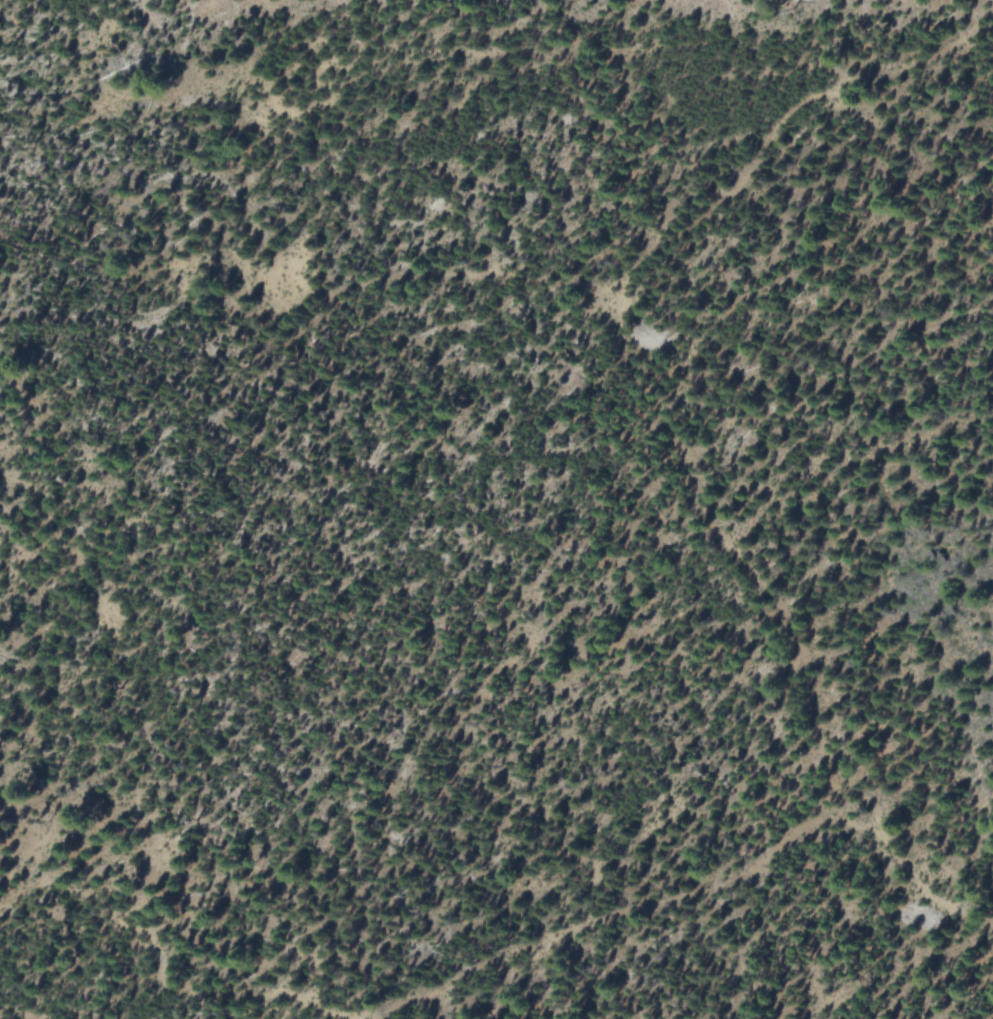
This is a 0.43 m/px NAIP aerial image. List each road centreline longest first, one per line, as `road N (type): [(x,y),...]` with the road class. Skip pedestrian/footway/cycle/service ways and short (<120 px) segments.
road 1 (track): [(992,959),(860,846),(801,764),(795,693),(689,545),(660,457),(660,262),(618,173),(554,114),(448,73),(336,73)]

